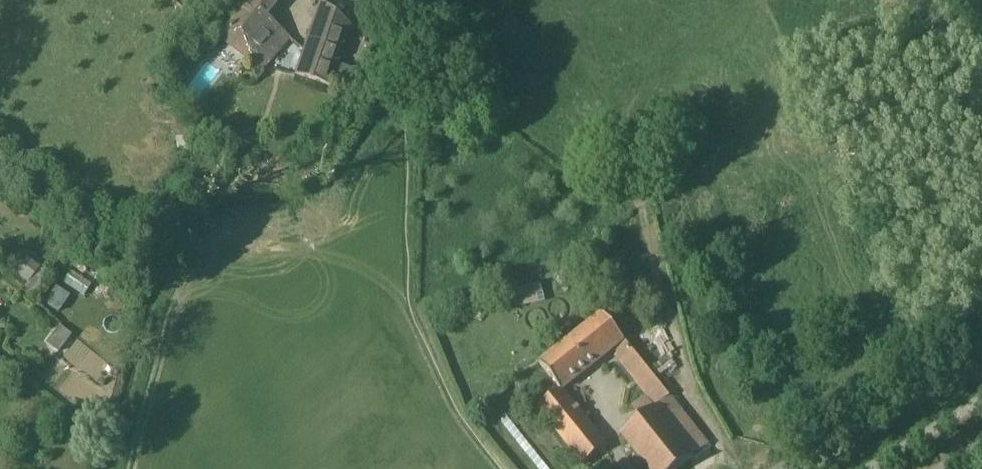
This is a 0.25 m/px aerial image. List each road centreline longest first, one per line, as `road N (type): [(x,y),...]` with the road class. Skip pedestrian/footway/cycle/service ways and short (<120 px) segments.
road 1 (track): [(346,0),(407,44),(410,319),(445,393),(507,468)]
road 2 (tertiary): [(796,468),(981,355)]

